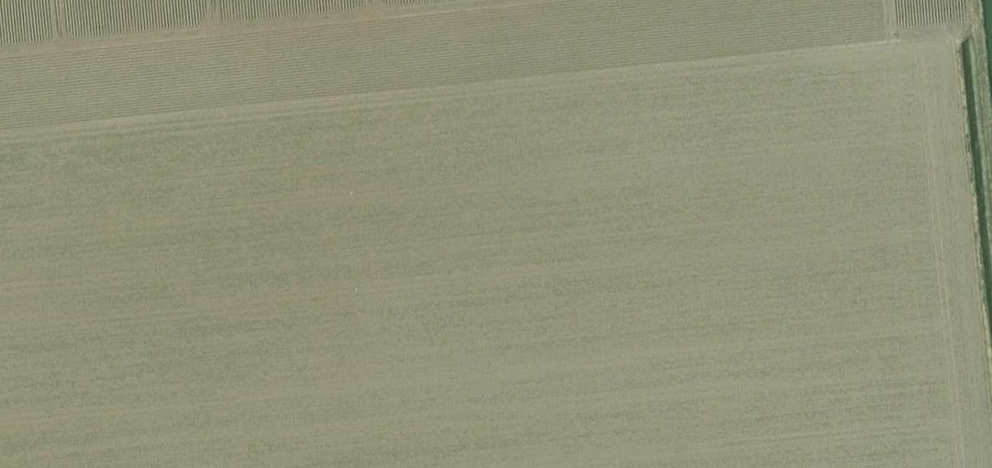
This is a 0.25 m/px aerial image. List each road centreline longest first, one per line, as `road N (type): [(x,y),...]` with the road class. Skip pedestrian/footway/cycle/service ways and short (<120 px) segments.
road 1 (track): [(978,0),(991,137)]

